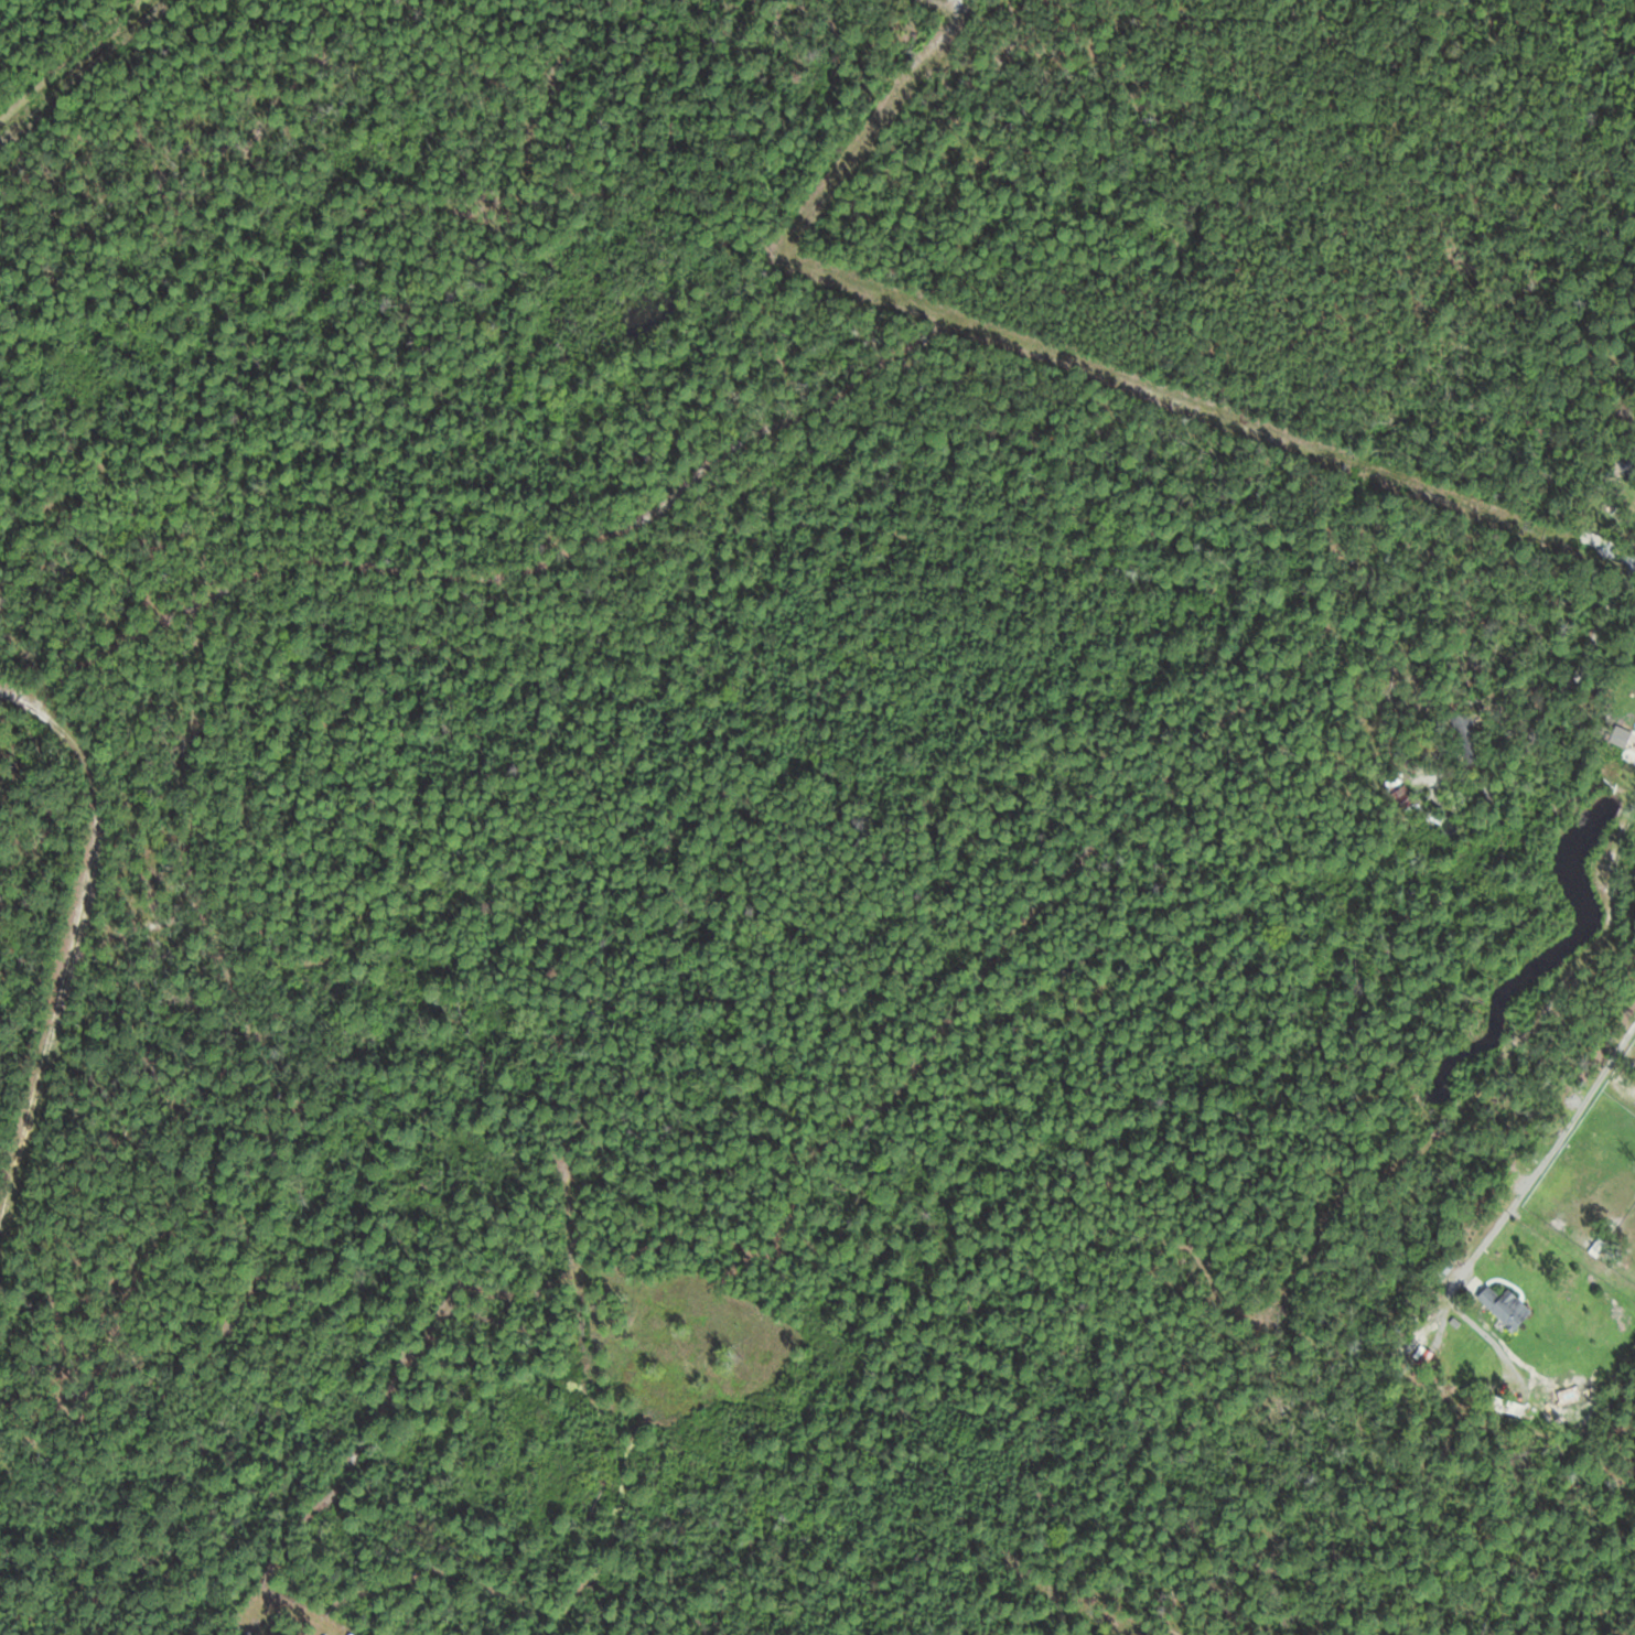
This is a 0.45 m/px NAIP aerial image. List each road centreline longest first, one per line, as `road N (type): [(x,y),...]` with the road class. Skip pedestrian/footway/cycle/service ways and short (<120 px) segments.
road 1 (residential): [(0,689),(26,701),(76,750),(96,806),(90,874),(0,1218)]
road 2 (residential): [(129,0),(0,111)]

